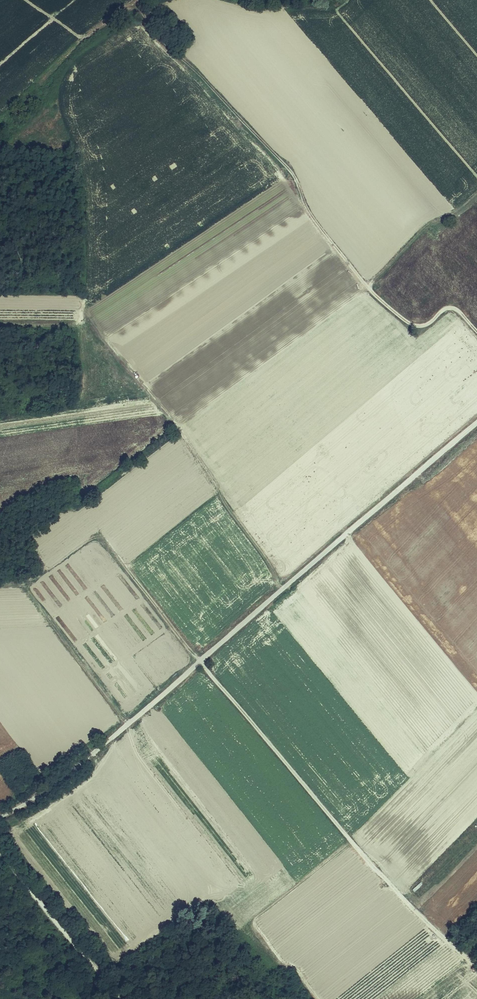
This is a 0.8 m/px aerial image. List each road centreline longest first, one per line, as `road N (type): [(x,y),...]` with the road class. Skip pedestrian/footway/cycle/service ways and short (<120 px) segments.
road 1 (track): [(476,330),(451,308),(420,325),(379,300),(304,204),(296,177),(141,10),(134,6),(83,32),(30,0)]
road 2 (track): [(476,965),(391,884),(200,662)]
road 3 (track): [(126,998),(0,852)]
road 4 (track): [(367,287),(425,225),(476,195)]

